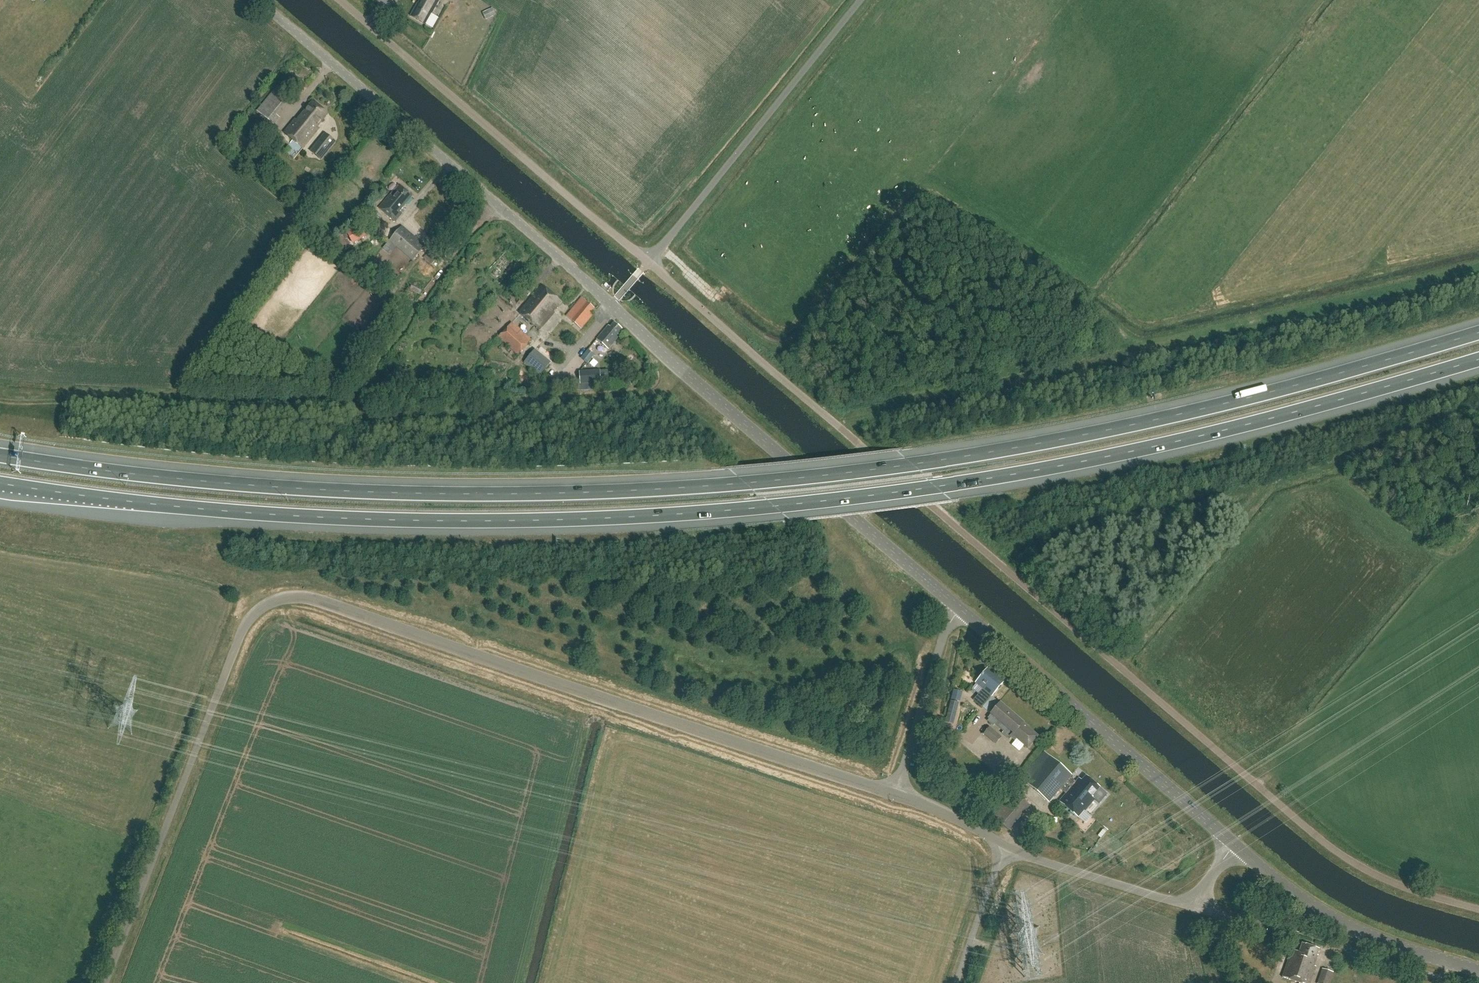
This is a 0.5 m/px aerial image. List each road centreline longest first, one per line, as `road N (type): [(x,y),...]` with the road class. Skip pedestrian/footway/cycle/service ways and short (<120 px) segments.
road 1 (motorway): [(1478,332),(1121,427),(913,464),(745,482),(397,493),(157,477),(0,455)]
road 2 (motorway): [(0,483),(226,511),(398,520),(775,507),(1125,453),(1478,358)]
road 3 (tertiary): [(105,982),(246,622),(285,597),(316,599),(896,794)]
road 4 (unclassified): [(1478,909),(1401,887),(1321,840),(649,262)]
road 5 (tertiary): [(611,305),(258,0)]
road 6 (tertiary): [(952,605),(611,305)]
road 7 (unclassified): [(649,262),(340,0)]
road 8 (tertiary): [(1232,843),(952,605)]
road 9 (unclassified): [(649,262),(863,0)]
road 10 (tertiary): [(1478,970),(1359,932),(1303,900),(1232,843)]
road 11 (tertiary): [(1192,906),(1004,844)]
road 12 (unclassified): [(896,794),(952,605)]
road 13 (unclassified): [(1004,844),(956,982)]

